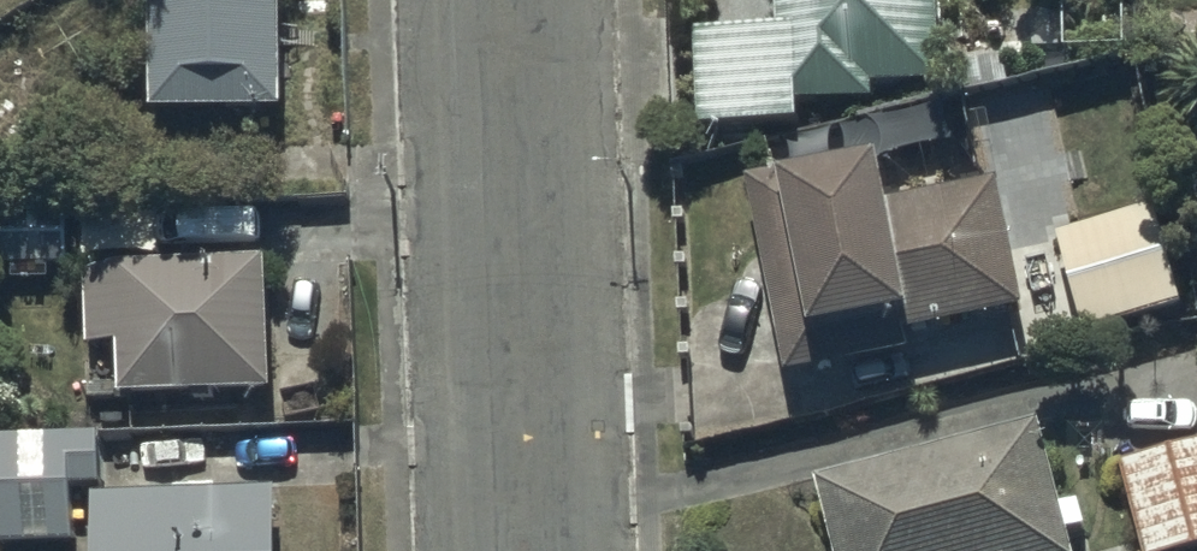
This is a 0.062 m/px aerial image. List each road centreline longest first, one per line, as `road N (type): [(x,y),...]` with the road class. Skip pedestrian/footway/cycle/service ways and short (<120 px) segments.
road 1 (residential): [(503,0),(522,550)]

